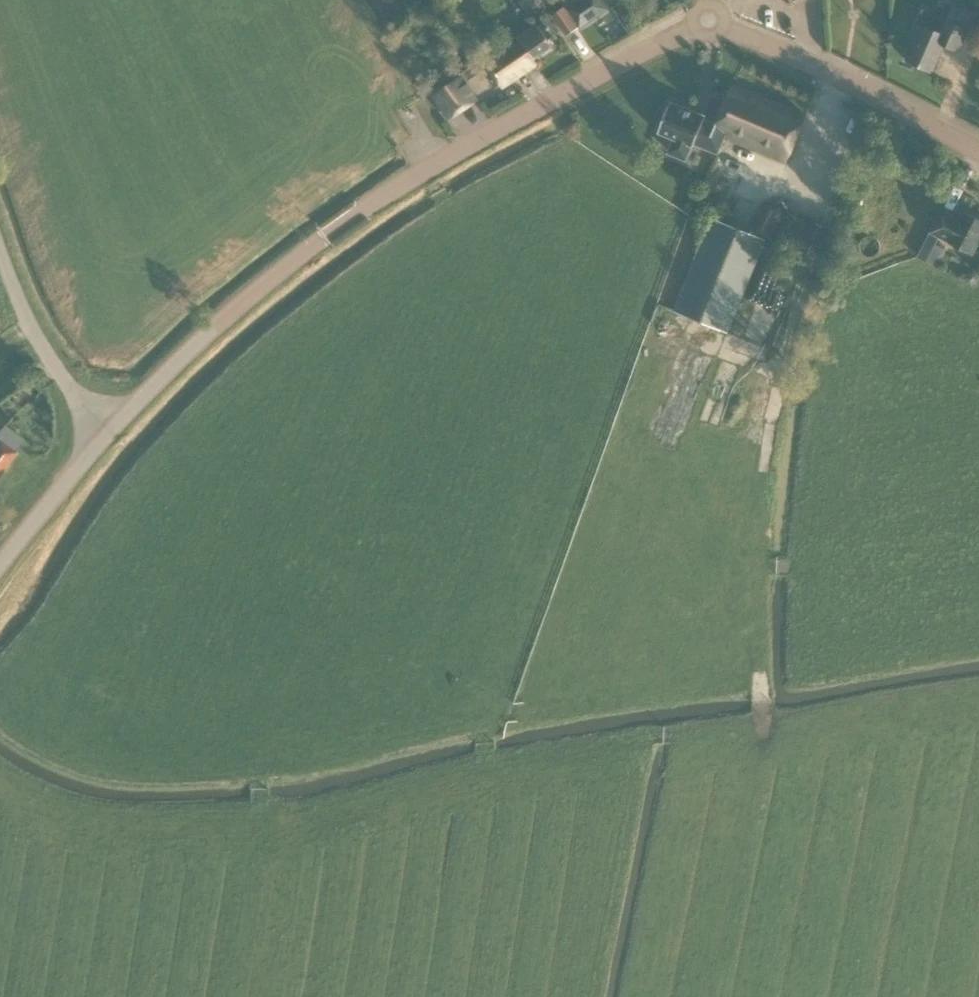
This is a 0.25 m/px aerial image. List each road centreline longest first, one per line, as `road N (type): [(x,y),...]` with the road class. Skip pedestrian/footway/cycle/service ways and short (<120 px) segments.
road 1 (tertiary): [(110,432),(236,307),(330,235),(429,168),(712,22)]
road 2 (tertiary): [(712,22),(795,55),(978,152)]
road 3 (unclassified): [(110,432),(26,322),(0,244)]
road 4 (tertiary): [(0,567),(110,432)]

